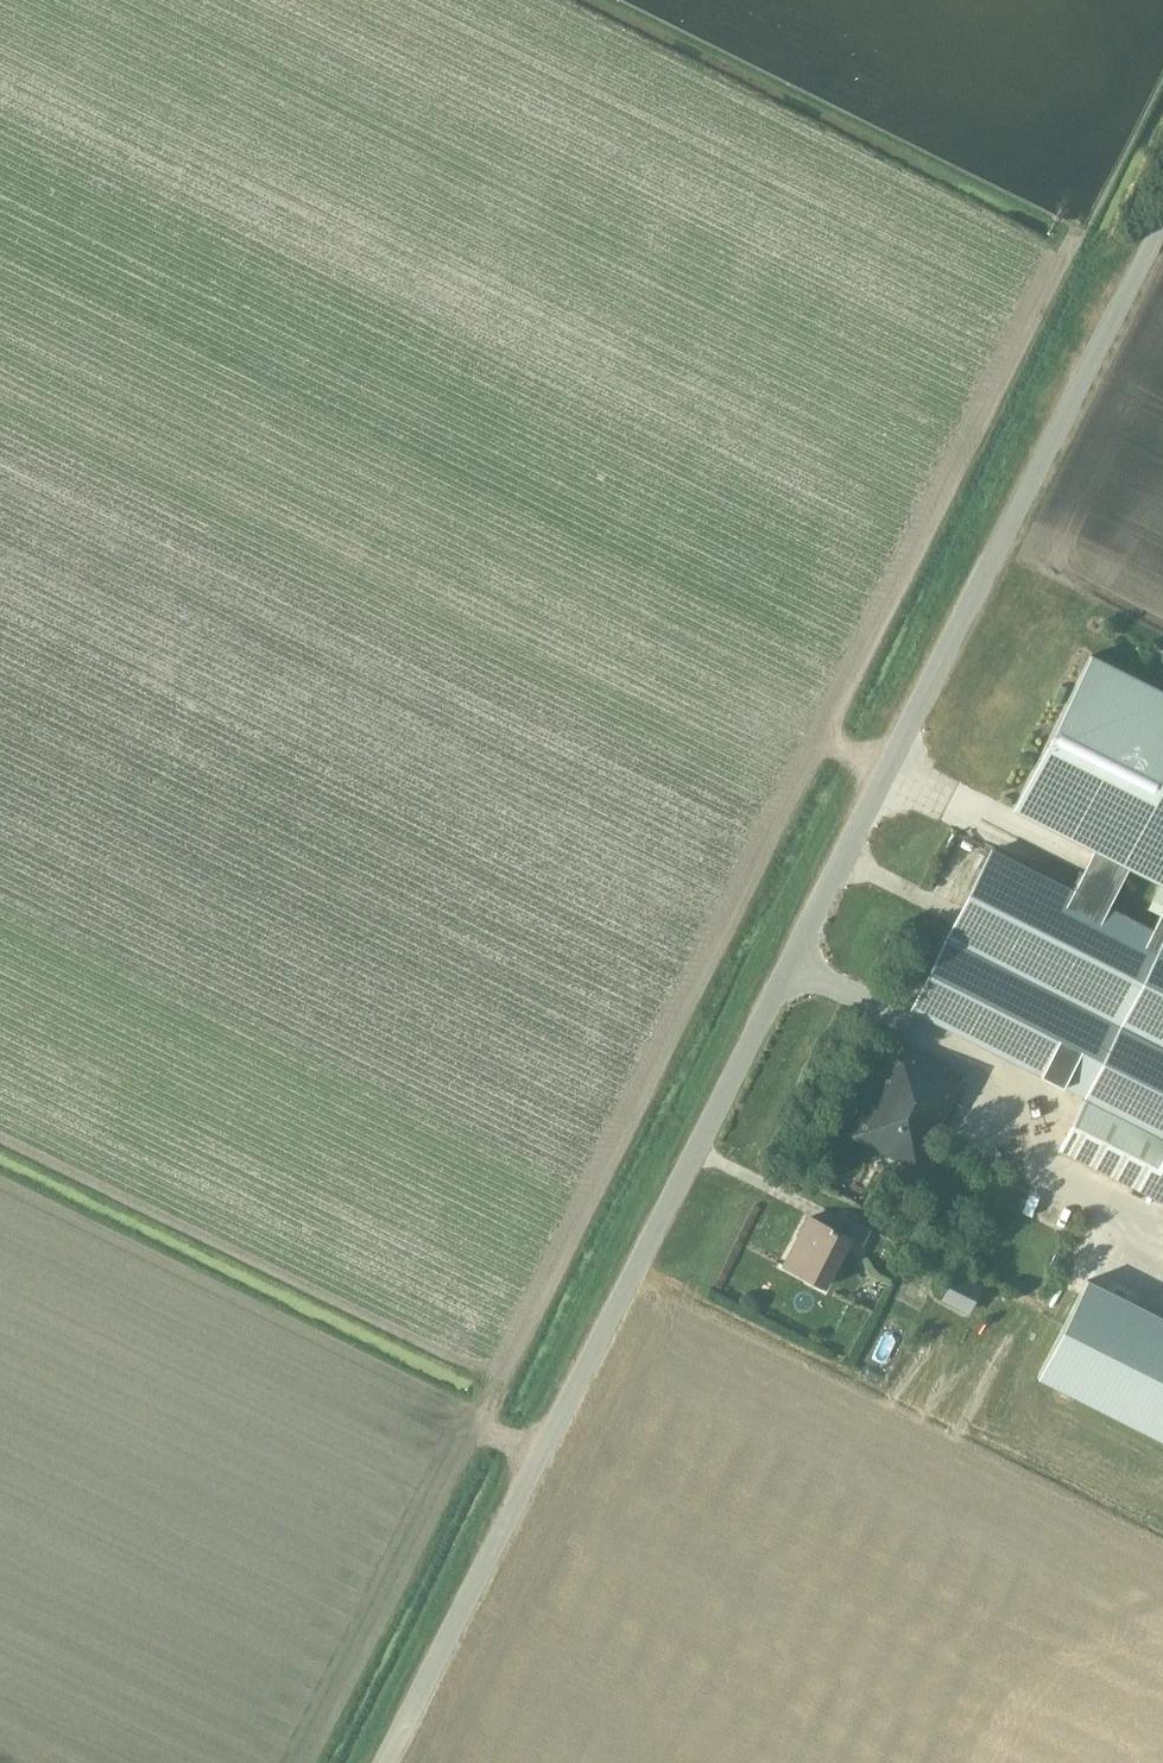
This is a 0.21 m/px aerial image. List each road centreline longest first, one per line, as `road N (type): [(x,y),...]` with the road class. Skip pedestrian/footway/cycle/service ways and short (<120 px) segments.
road 1 (unclassified): [(385,1762),(1162,227)]

